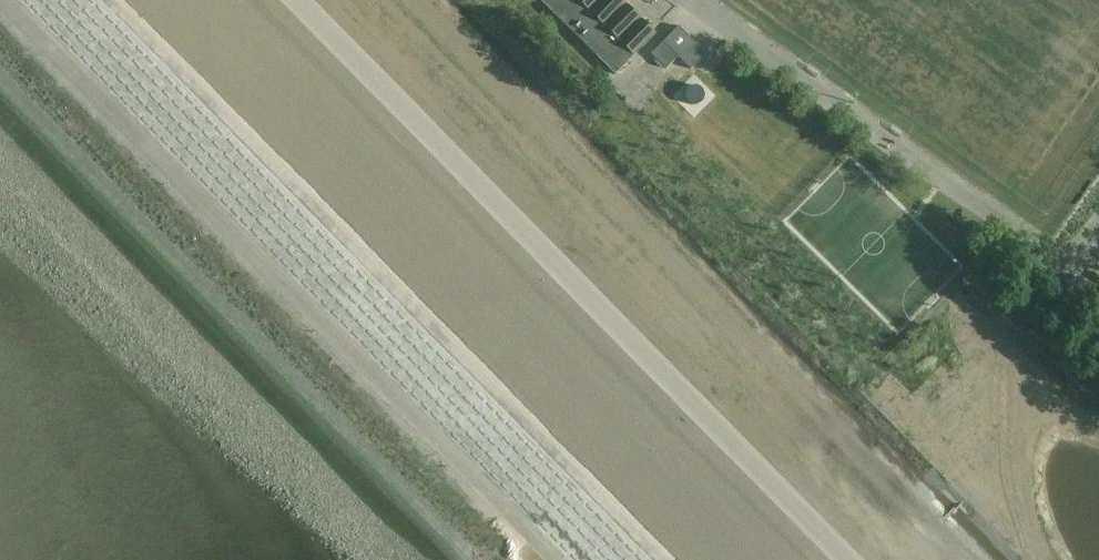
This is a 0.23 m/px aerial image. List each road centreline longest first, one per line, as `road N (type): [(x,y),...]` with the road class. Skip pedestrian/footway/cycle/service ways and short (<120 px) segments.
road 1 (unclassified): [(846,559),(299,0)]
road 2 (residential): [(737,42),(1070,268),(1098,229)]

